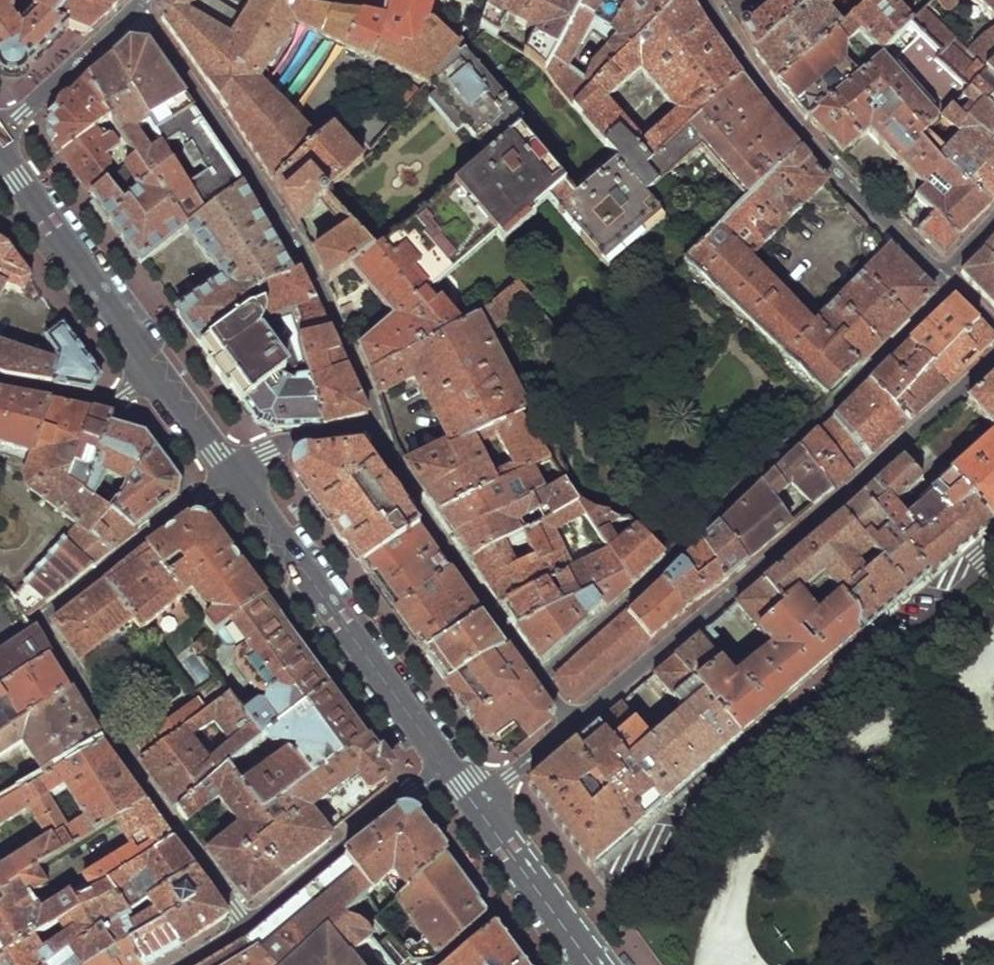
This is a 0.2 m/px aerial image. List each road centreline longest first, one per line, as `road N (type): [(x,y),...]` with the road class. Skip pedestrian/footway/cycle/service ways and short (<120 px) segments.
road 1 (residential): [(245,918),(139,774),(41,621),(231,472)]
road 2 (residential): [(955,286),(540,679)]
road 3 (residential): [(573,724),(993,359)]
road 4 (residential): [(993,547),(611,877)]
road 5 (residential): [(135,13),(212,112),(307,263),(377,434)]
road 6 (residential): [(706,0),(804,134),(943,274)]
road 7 (tertiary): [(231,472),(443,761)]
road 8 (residential): [(377,434),(540,679)]
road 9 (tertiary): [(0,155),(160,377)]
road 10 (residential): [(443,761),(245,918)]
road 11 (tertiary): [(474,801),(596,964)]
road 12 (residential): [(0,133),(135,13)]
road 13 (residential): [(0,384),(99,401),(126,398),(160,377)]
road 14 (residential): [(231,472),(289,441),(377,434)]
road 15 (residential): [(474,801),(573,724)]

